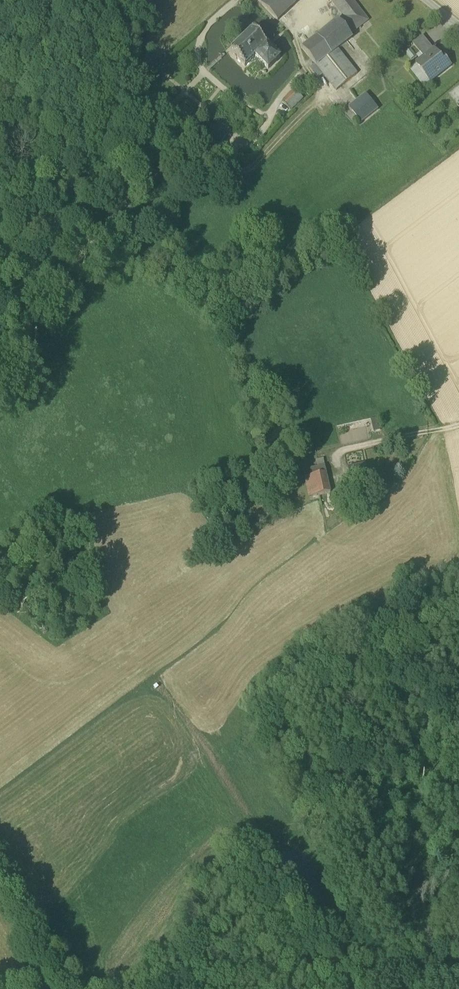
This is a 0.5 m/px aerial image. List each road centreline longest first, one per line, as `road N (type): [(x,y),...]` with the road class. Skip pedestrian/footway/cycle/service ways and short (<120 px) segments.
road 1 (track): [(289,28),(323,94),(243,175),(191,144),(167,158),(0,337)]
road 2 (track): [(458,760),(311,832),(258,842)]

